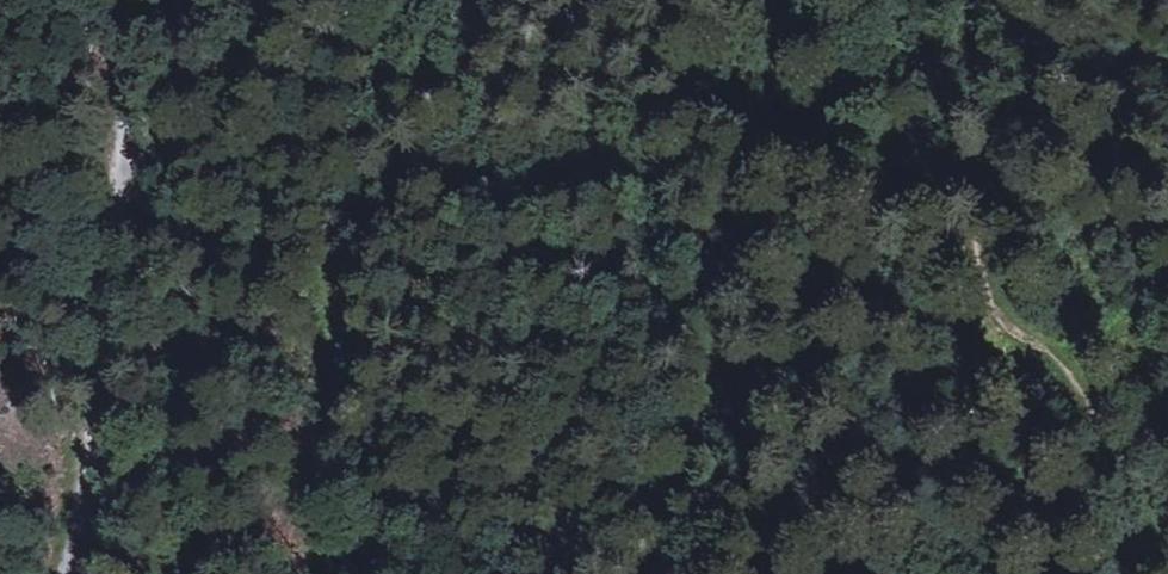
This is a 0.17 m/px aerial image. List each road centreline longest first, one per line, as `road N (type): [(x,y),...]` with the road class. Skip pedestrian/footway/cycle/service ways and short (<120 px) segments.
road 1 (track): [(1158,573),(1130,467),(986,296),(974,0)]
road 2 (tertiary): [(54,573),(78,527),(93,469),(133,0)]

